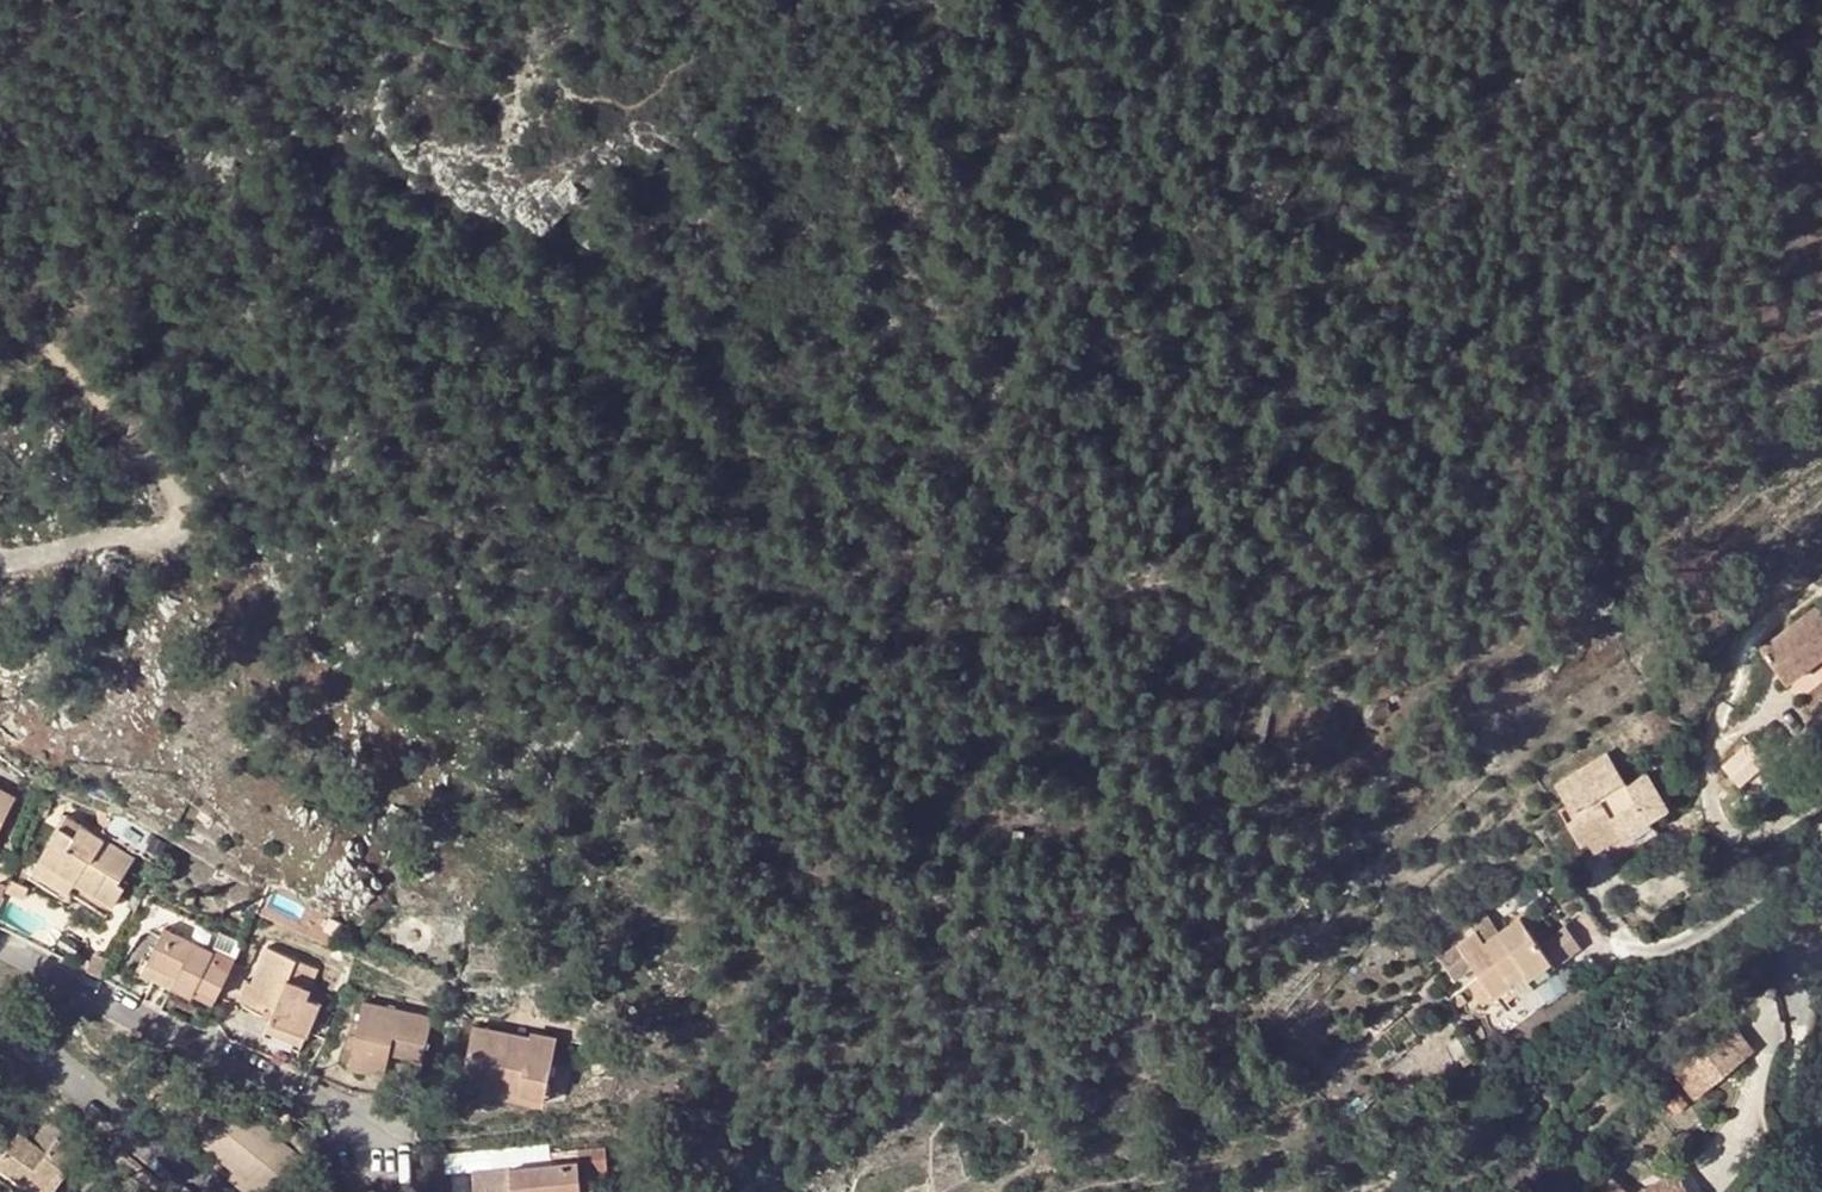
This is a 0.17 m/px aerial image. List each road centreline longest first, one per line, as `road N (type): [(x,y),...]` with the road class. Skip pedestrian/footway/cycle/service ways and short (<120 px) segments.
road 1 (track): [(0,560),(164,532),(172,497),(0,318)]
road 2 (residential): [(0,943),(131,1019),(308,1088),(385,1131)]
road 3 (residential): [(219,1191),(45,1047),(0,1020)]
road 4 (residential): [(1797,1191),(1778,1151),(1795,1038),(1821,981)]

